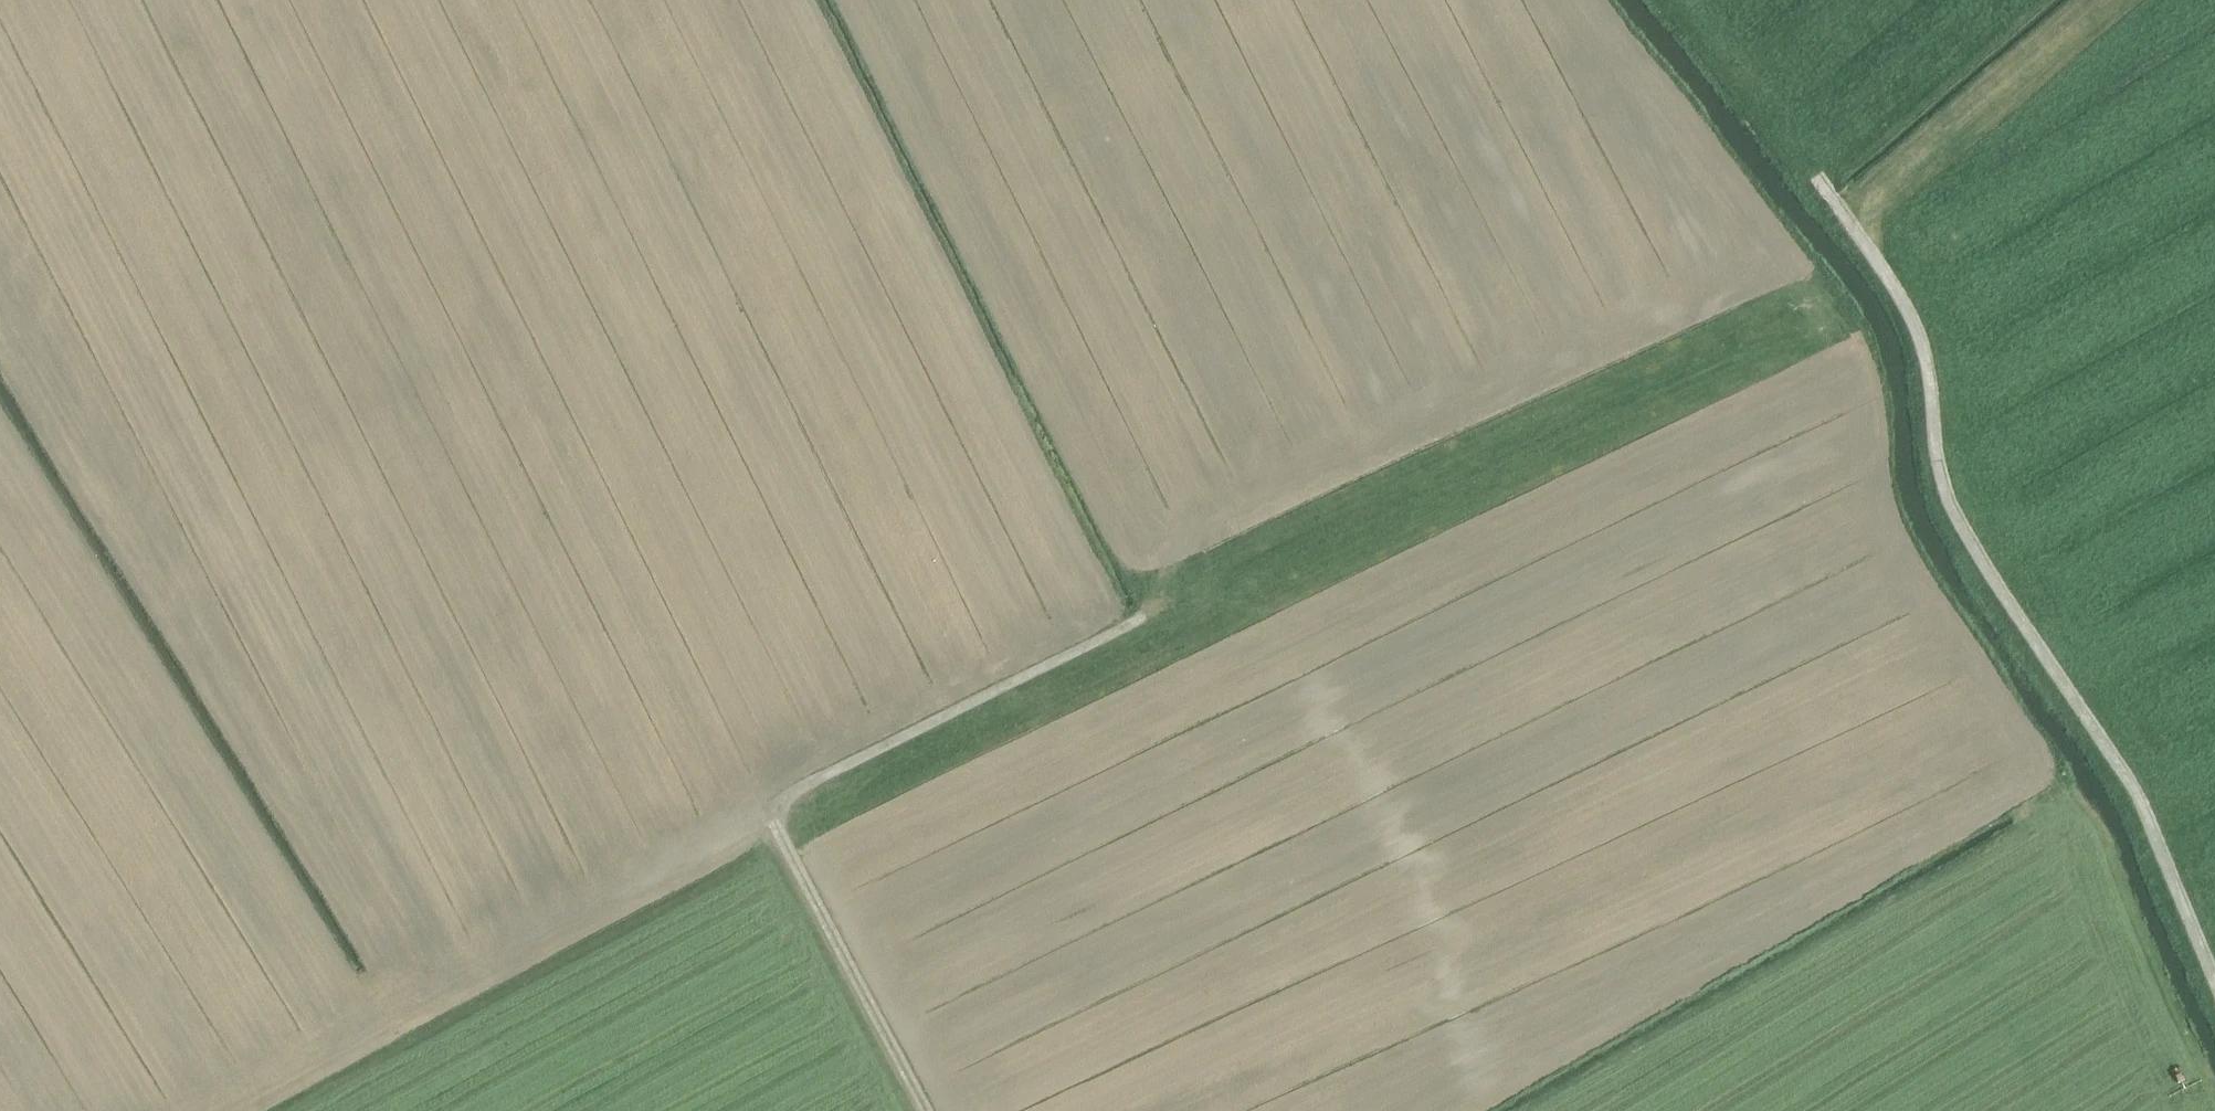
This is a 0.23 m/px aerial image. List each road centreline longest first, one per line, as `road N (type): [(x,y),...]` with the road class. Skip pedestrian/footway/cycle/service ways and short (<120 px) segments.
road 1 (track): [(239,1110),(749,831),(774,824)]
road 2 (track): [(774,824),(787,796),(1144,613)]
road 3 (track): [(926,1110),(774,824)]

